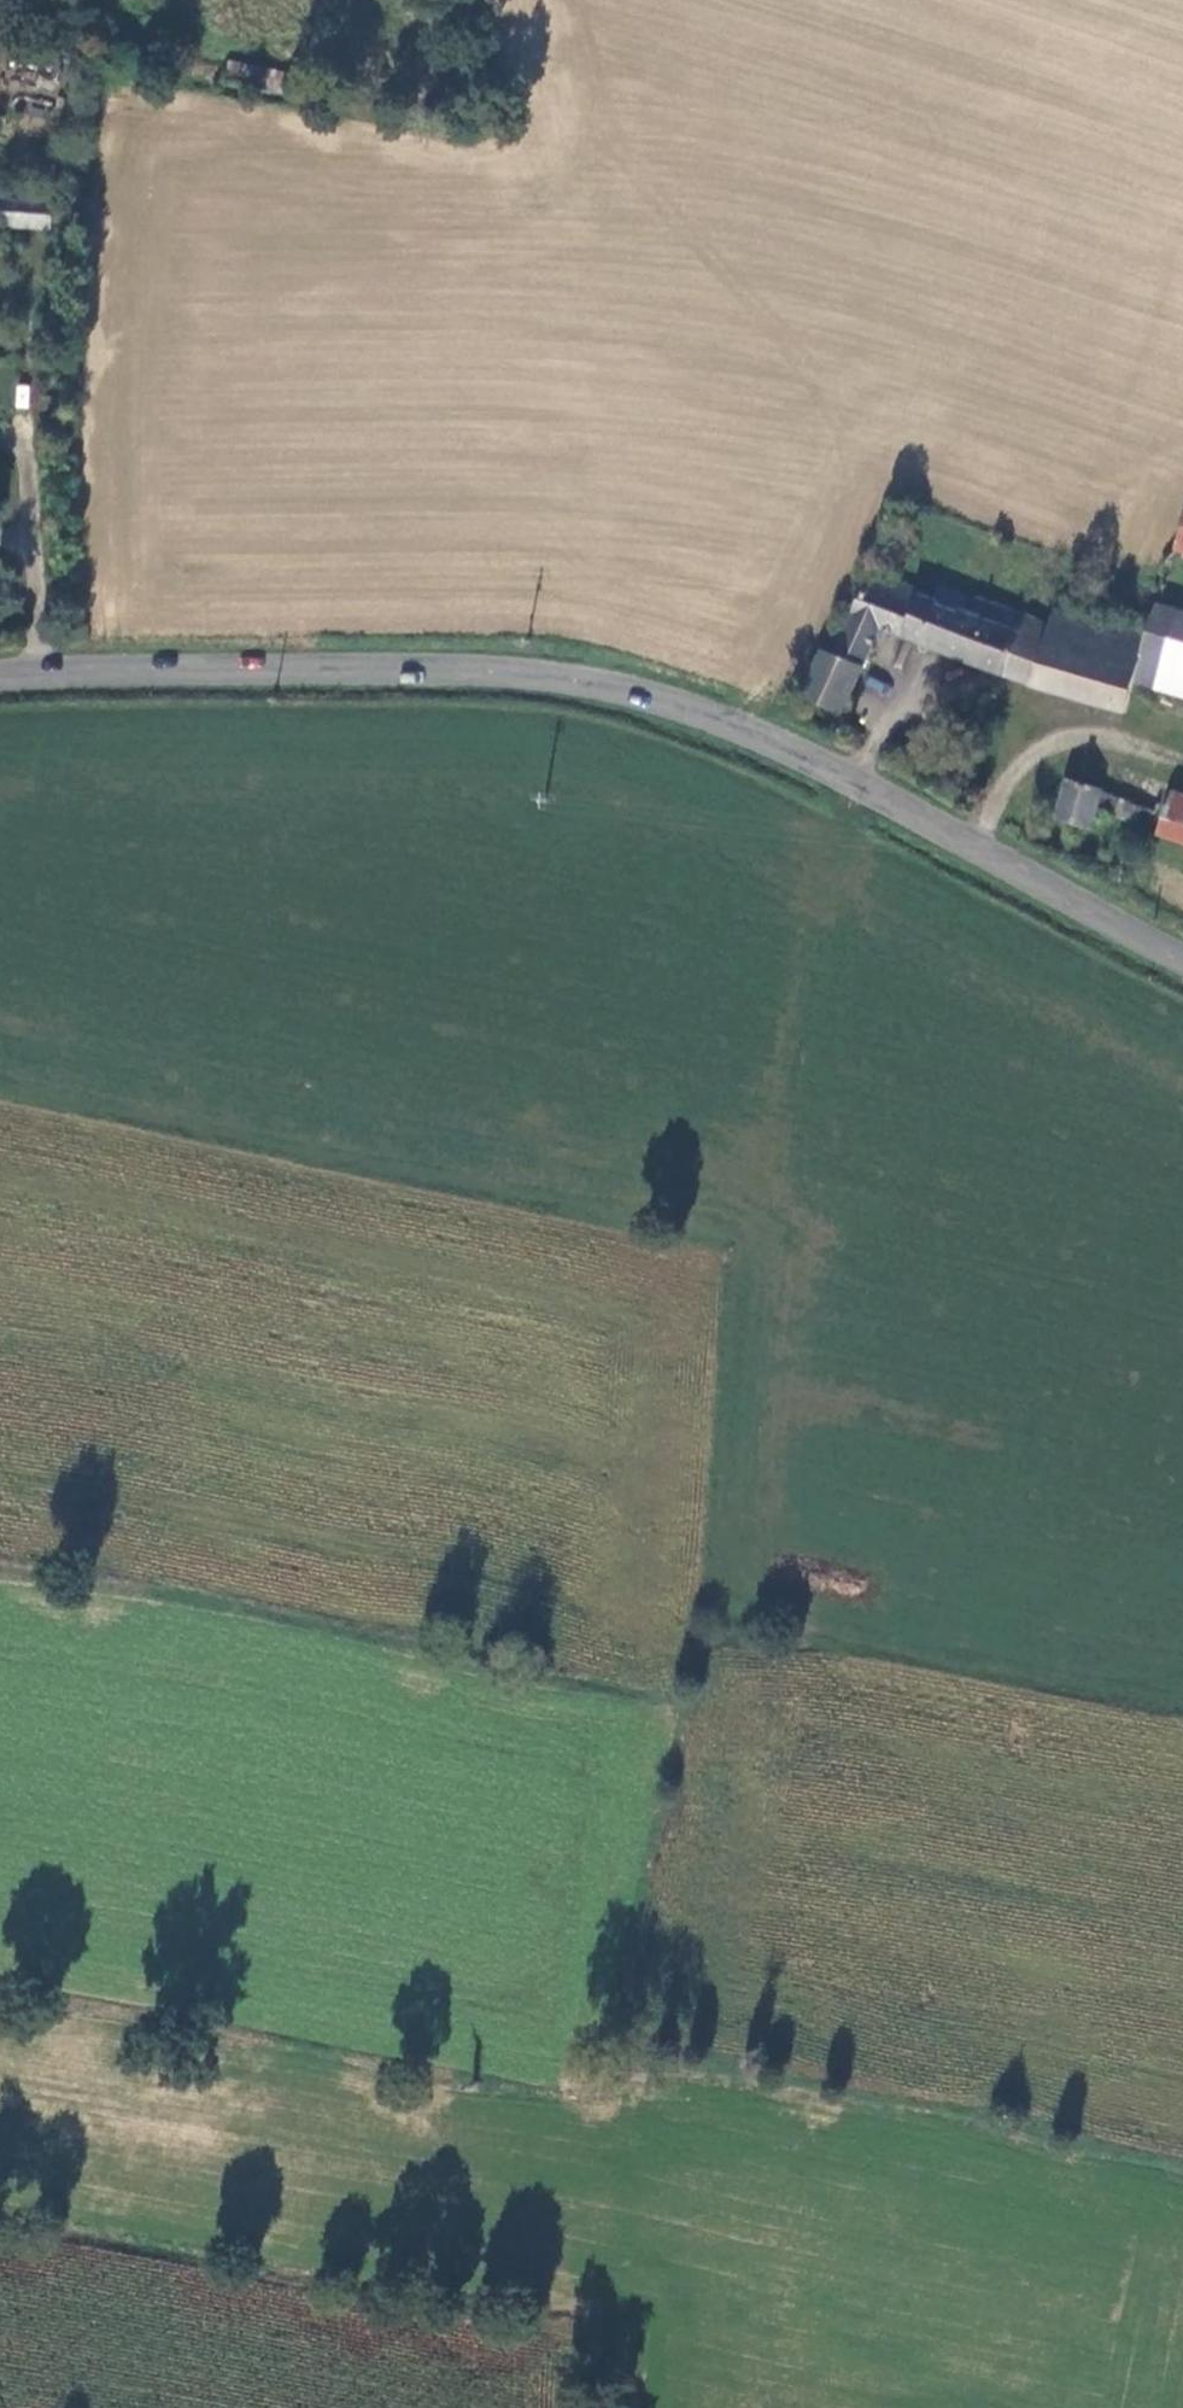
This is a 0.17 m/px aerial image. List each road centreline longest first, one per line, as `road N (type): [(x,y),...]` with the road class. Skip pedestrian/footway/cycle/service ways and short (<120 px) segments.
road 1 (secondary): [(1182,956),(842,774),(725,720),(603,682),(365,664),(0,678)]

